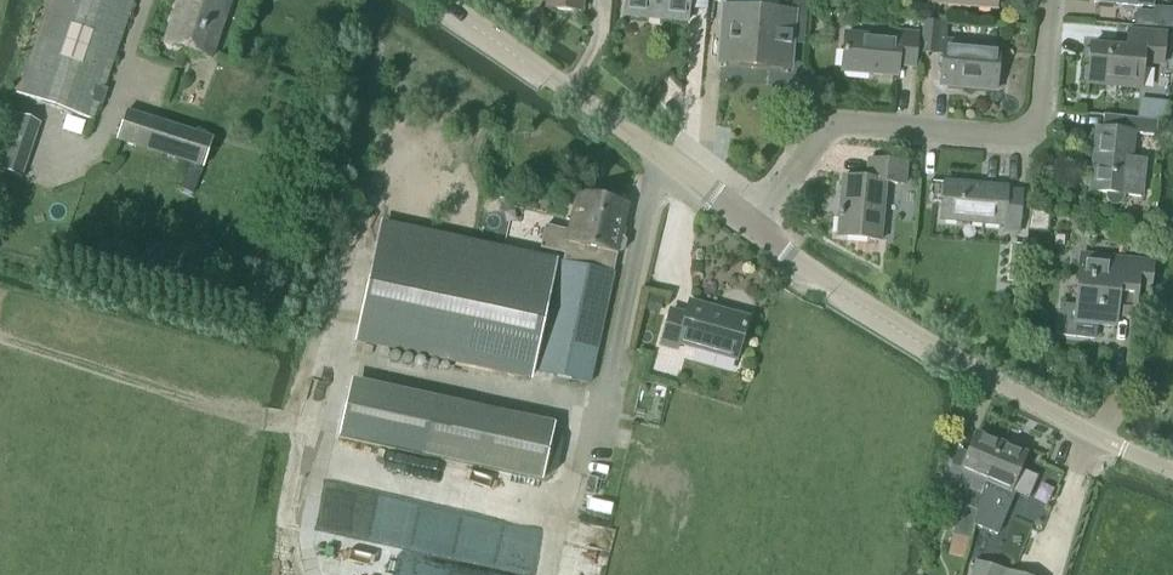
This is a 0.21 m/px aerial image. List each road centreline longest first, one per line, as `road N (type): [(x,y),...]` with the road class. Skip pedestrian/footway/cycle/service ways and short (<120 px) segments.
road 1 (track): [(304,574),(300,544),(326,431),(0,339)]
road 2 (tertiary): [(1172,472),(947,355),(755,229)]
road 3 (residential): [(1051,0),(1041,99),(1025,138),(832,125),(755,229)]
road 4 (tertiary): [(755,229),(436,0)]
road 5 (track): [(326,431),(358,276)]

